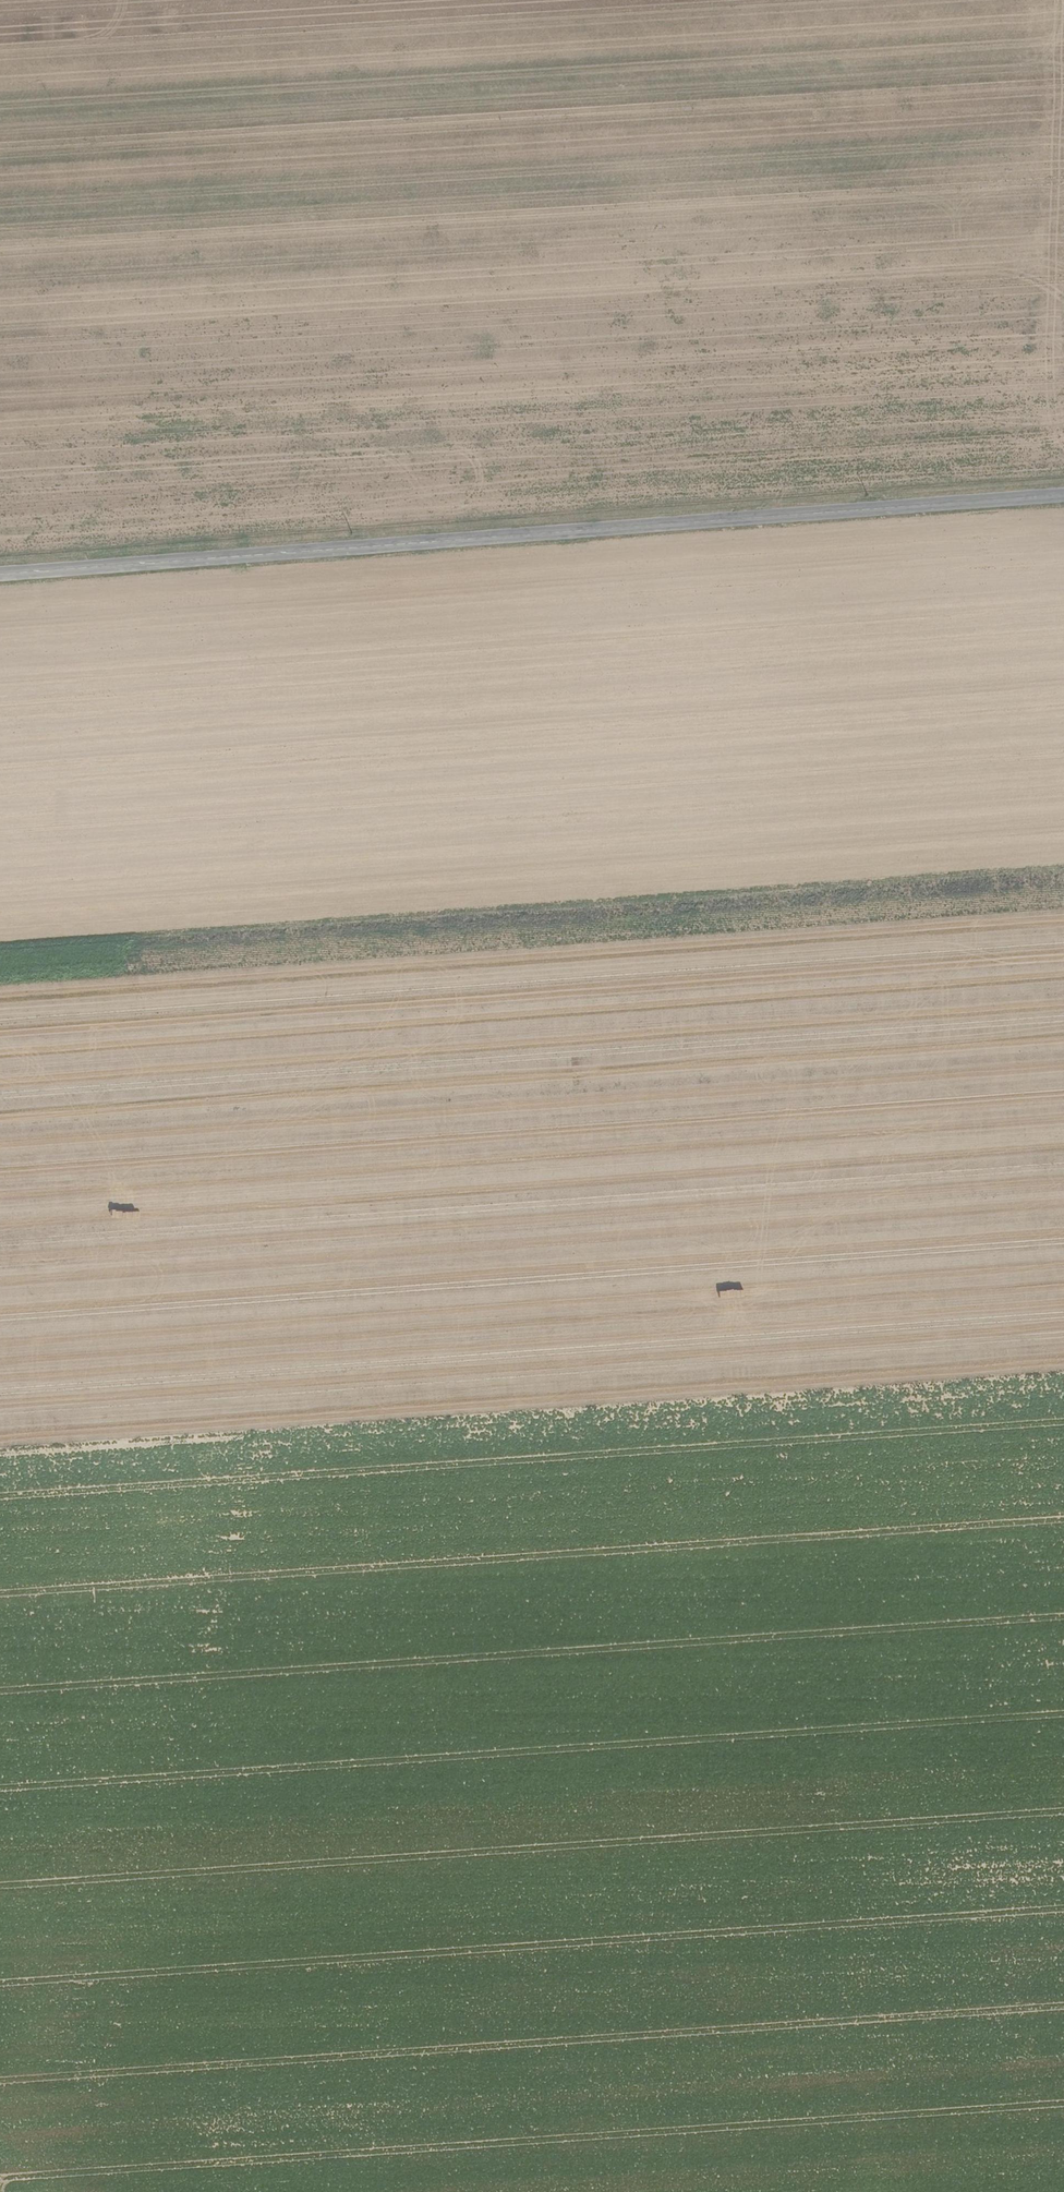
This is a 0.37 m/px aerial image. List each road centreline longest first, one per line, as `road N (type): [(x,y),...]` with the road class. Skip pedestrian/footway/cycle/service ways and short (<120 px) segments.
road 1 (unclassified): [(1063,494),(0,574)]

